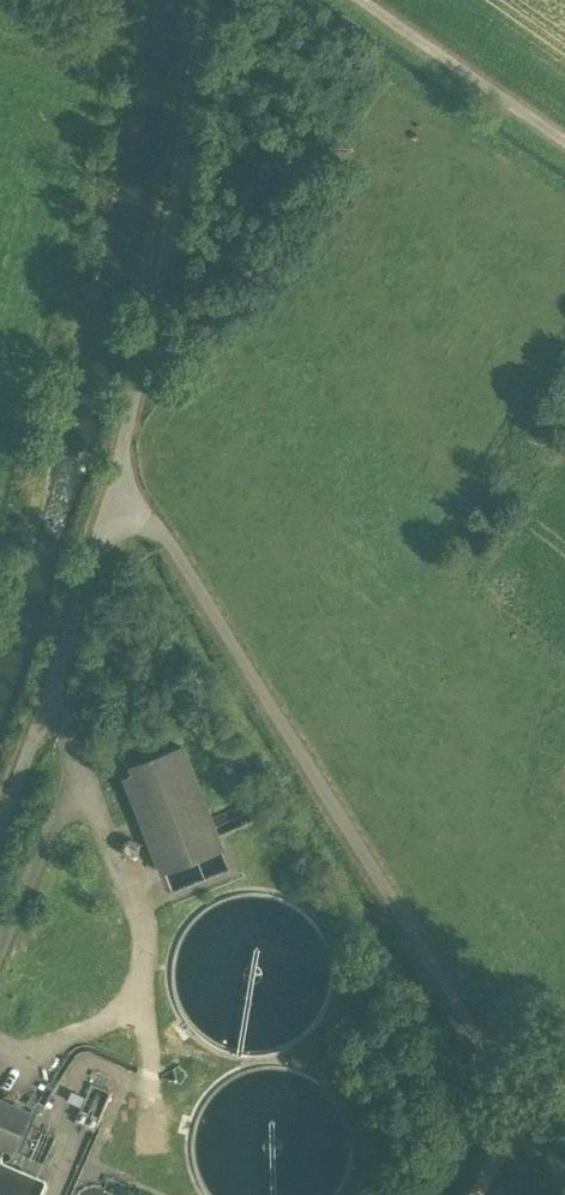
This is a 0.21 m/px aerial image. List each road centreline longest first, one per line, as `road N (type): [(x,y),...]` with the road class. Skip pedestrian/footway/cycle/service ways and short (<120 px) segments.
road 1 (track): [(117,476),(517,1127)]
road 2 (track): [(117,476),(175,263),(217,0)]
road 3 (track): [(0,832),(117,476)]
road 4 (track): [(564,148),(343,0)]

